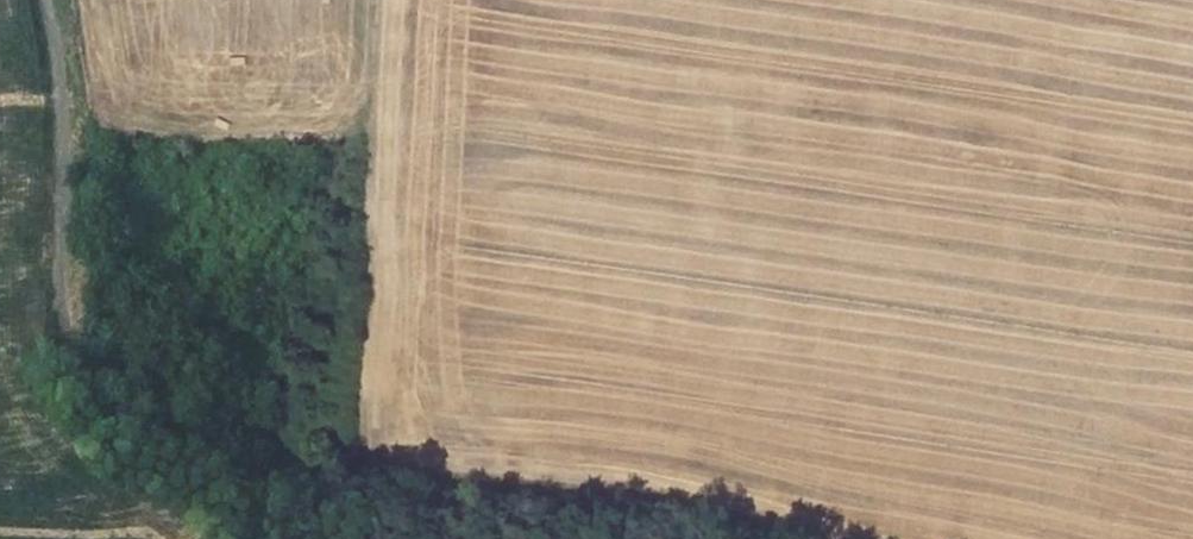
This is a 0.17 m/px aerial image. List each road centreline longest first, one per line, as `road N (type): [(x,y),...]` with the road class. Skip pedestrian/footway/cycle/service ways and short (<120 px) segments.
road 1 (track): [(50,0),(64,85),(70,350),(129,416),(210,486),(246,538)]

